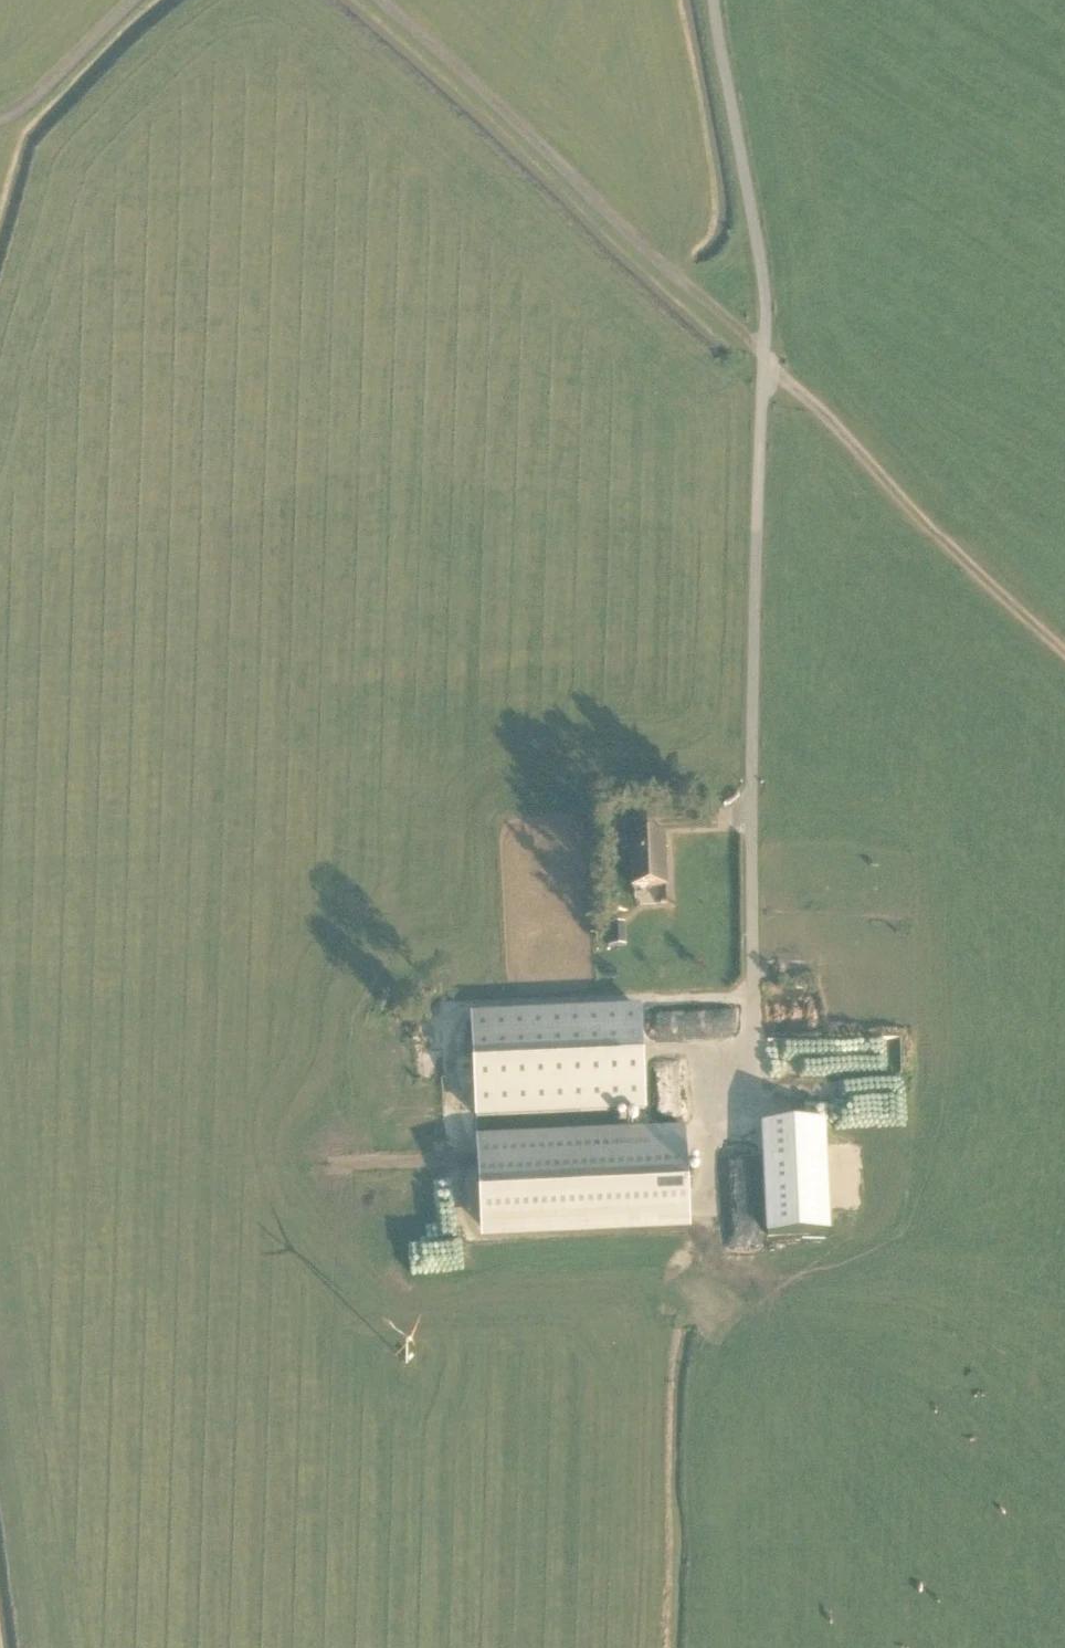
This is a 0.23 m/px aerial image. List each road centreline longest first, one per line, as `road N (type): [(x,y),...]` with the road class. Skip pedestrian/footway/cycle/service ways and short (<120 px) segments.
road 1 (track): [(762,352),(378,0)]
road 2 (track): [(762,352),(1064,655)]
road 3 (track): [(130,0),(35,96),(0,119)]

